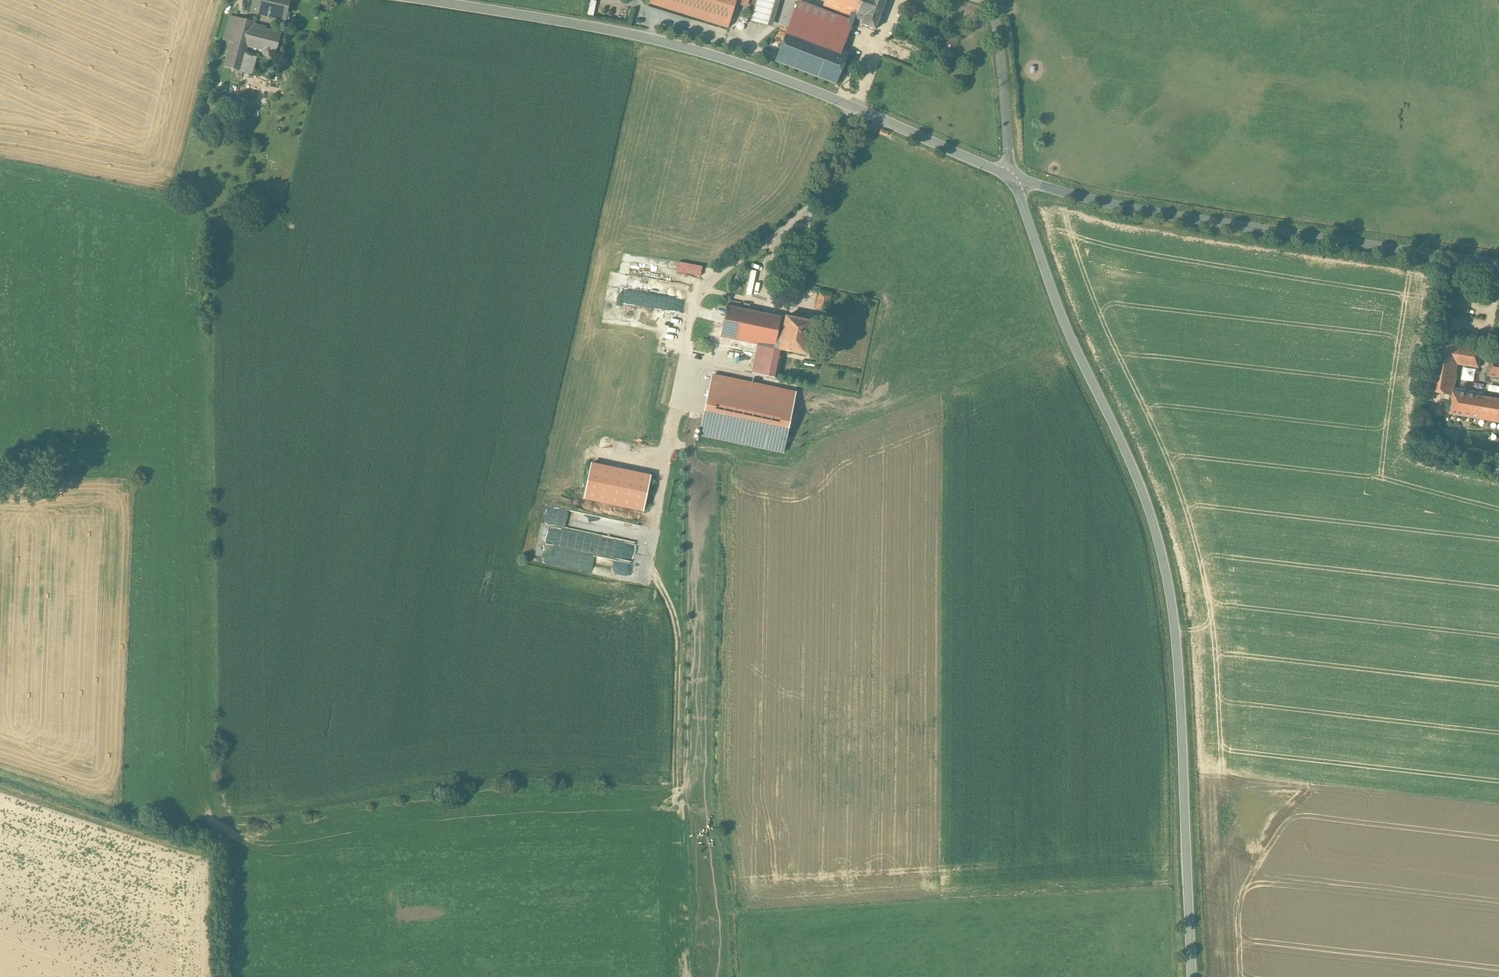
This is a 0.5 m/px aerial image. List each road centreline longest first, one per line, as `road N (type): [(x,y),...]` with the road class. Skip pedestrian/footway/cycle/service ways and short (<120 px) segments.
road 1 (tertiary): [(1012,178),(1165,558),(1184,704),(1195,976)]
road 2 (tertiary): [(423,0),(640,35),(756,69),(1012,178)]
road 3 (unclassified): [(1012,178),(1216,223),(1498,264)]
road 4 (track): [(676,800),(676,616),(648,568)]
road 5 (unclassified): [(993,0),(1012,178)]

